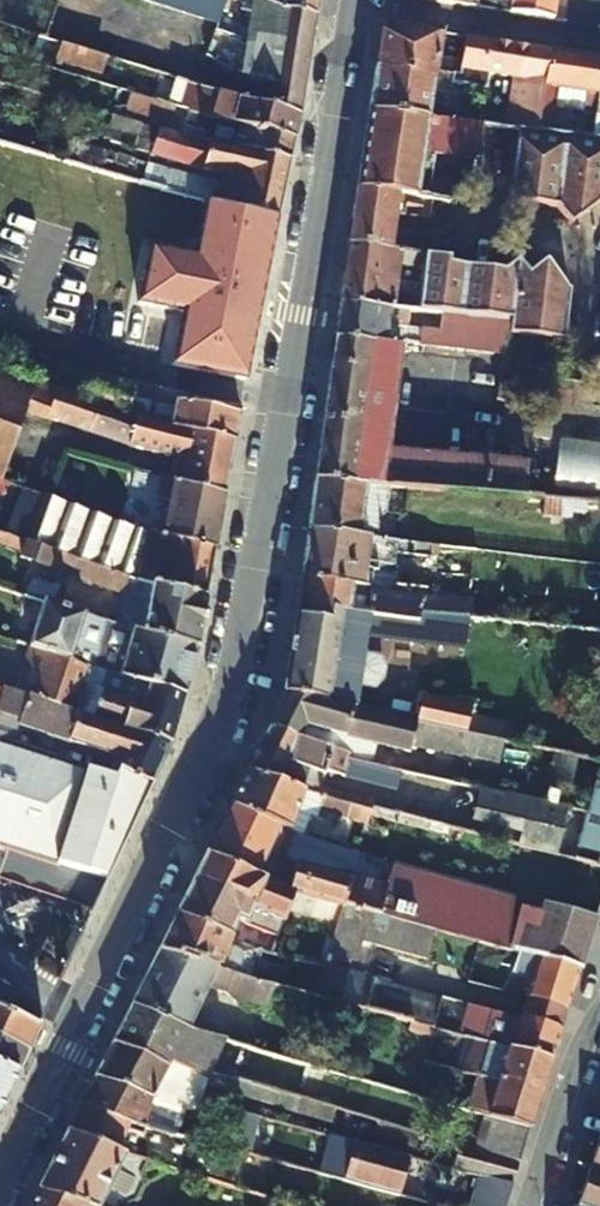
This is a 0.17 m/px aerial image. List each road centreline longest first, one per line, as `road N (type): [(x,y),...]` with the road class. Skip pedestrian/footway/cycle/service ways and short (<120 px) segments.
road 1 (residential): [(0,1183),(233,687),(356,0)]
road 2 (residential): [(357,0),(599,40)]
road 3 (residential): [(531,1205),(573,1067),(599,1013)]

